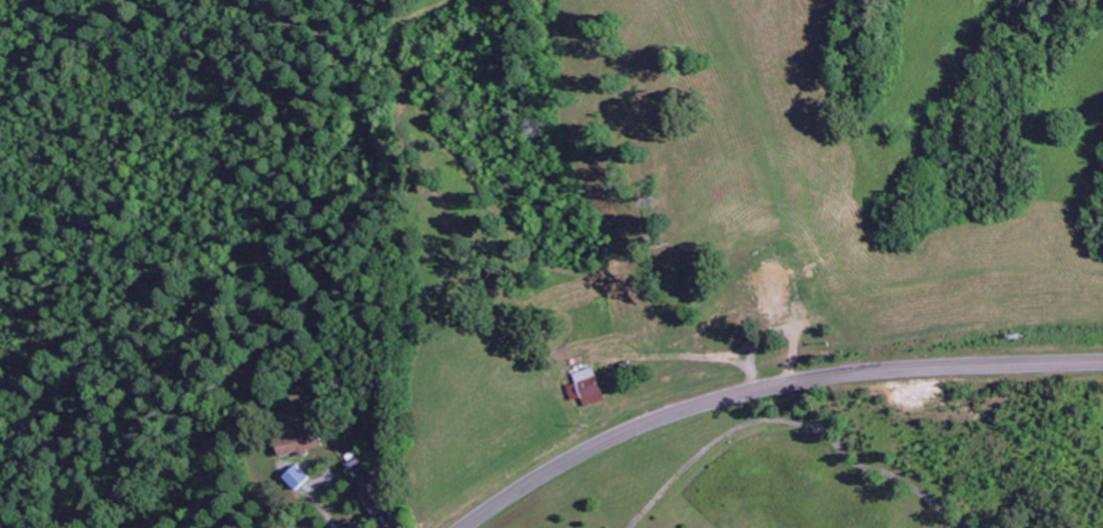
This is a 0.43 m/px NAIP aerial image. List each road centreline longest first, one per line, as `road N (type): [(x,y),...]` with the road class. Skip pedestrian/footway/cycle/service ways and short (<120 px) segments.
road 1 (residential): [(465,527),(592,447),(739,395),(857,374),(1102,363)]

